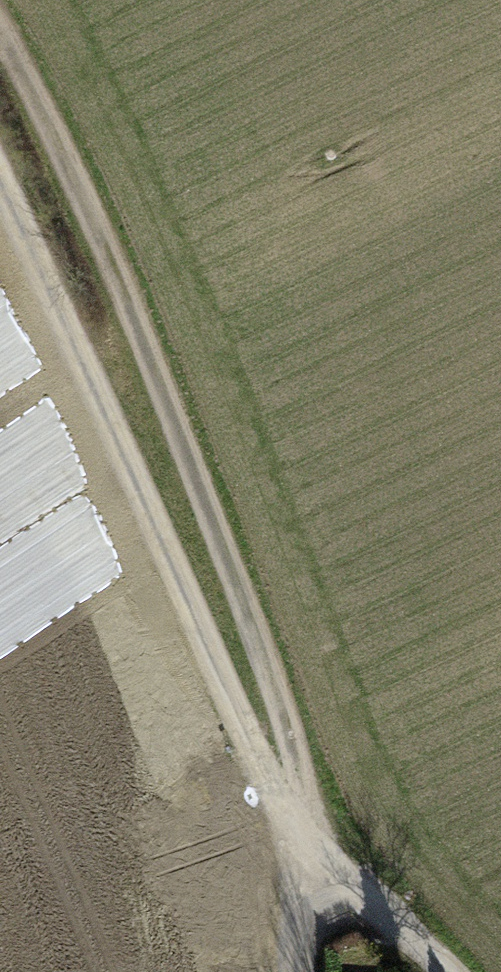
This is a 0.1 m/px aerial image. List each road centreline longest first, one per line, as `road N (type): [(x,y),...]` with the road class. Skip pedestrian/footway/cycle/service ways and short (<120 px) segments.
road 1 (track): [(291,971),(290,941),(320,857),(258,660),(147,365),(0,14)]
road 2 (track): [(320,857),(239,747),(104,427),(0,206)]
road 3 (residential): [(320,857),(438,971)]

